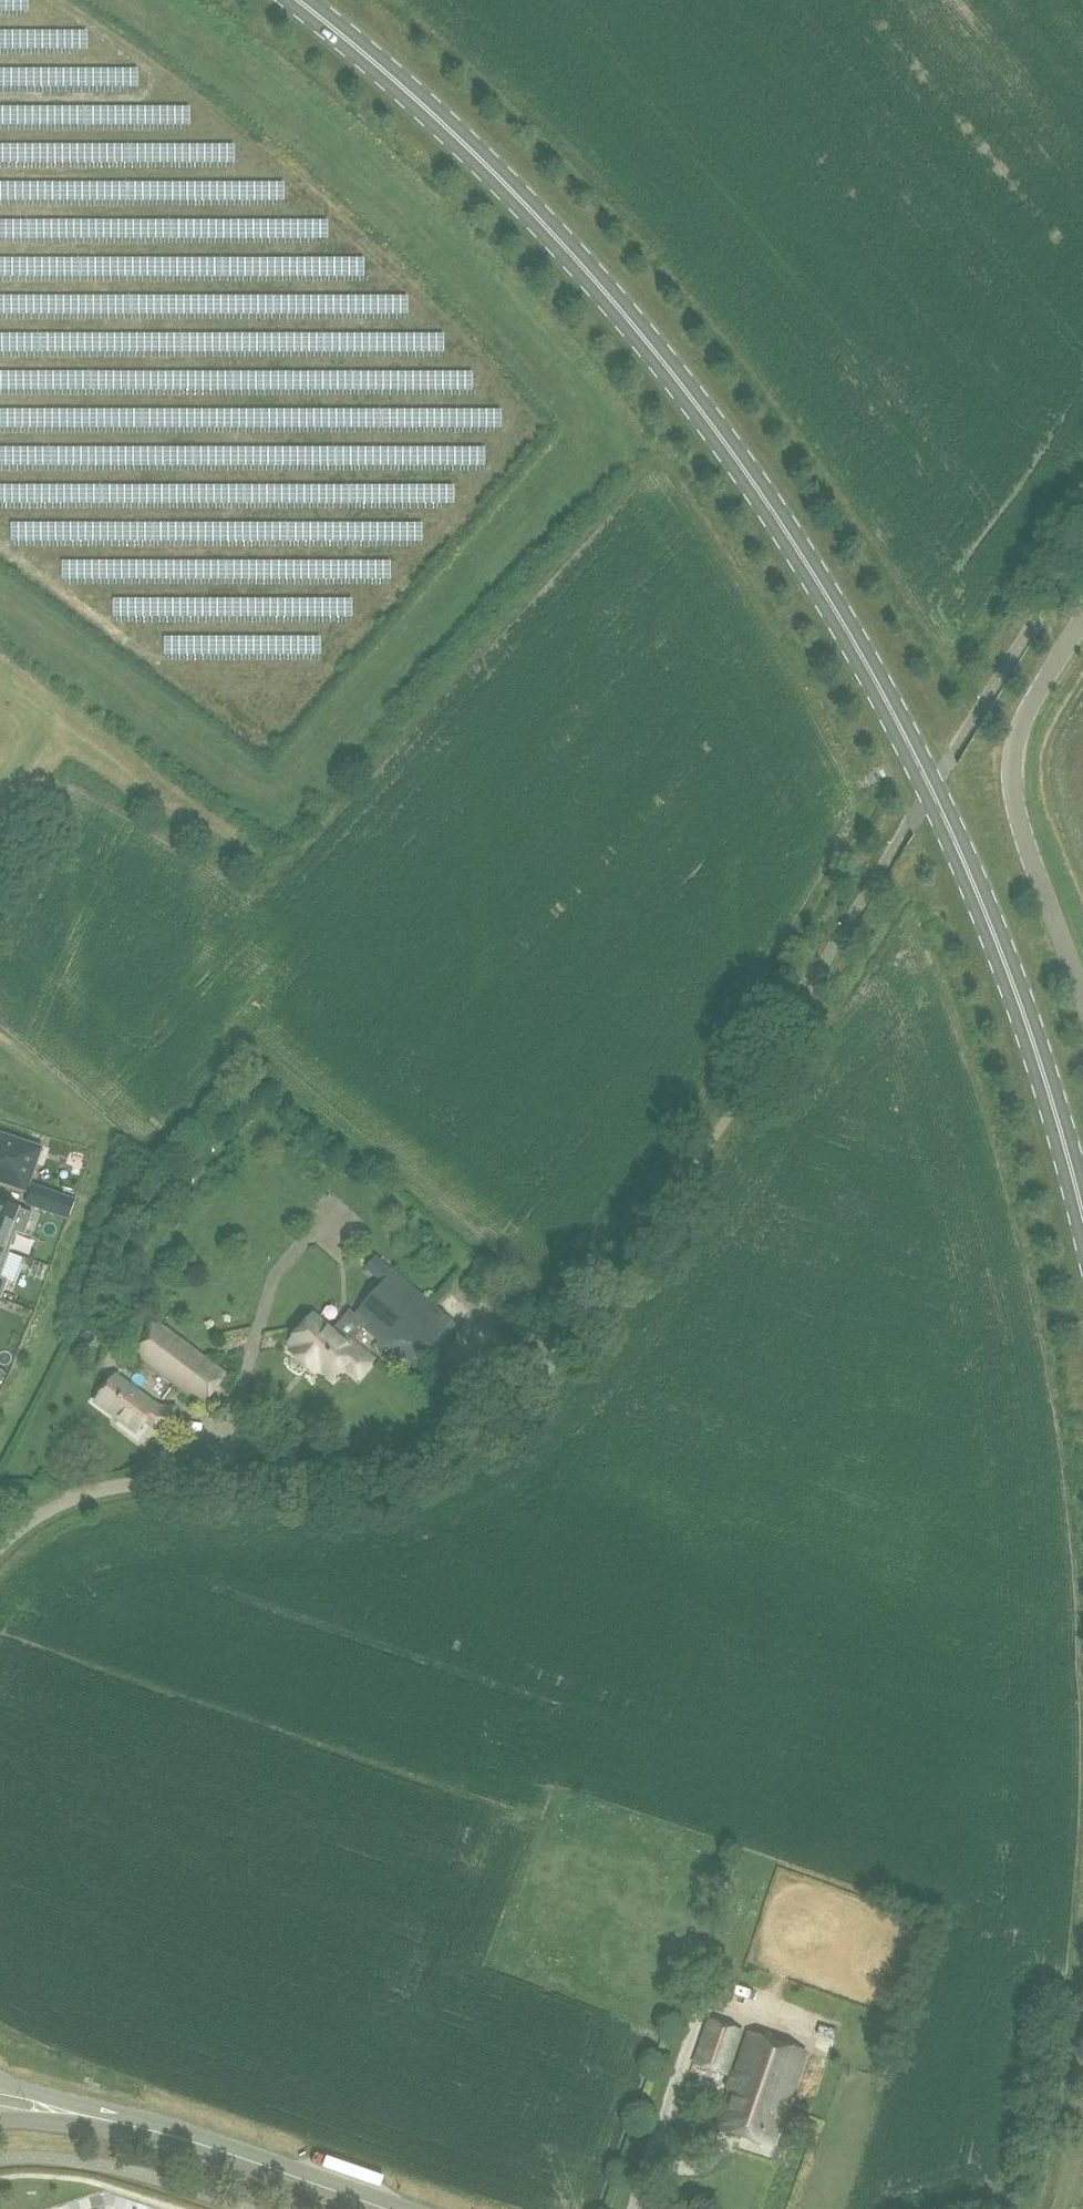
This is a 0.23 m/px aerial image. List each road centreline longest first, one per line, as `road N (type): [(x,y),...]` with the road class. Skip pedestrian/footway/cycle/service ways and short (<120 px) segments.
road 1 (primary): [(299,0),(458,138),(577,260),(707,418),(814,576),(929,786),(987,917),(1082,1216)]
road 2 (residential): [(0,1545),(42,1512),(102,1488),(375,1477),(437,1453),(482,1425),(528,1388),(590,1316),(811,985)]
road 3 (unclassified): [(1082,618),(1025,715),(1011,767),(1026,844),(1082,998)]
road 4 (secondary): [(387,2208),(109,2121)]

